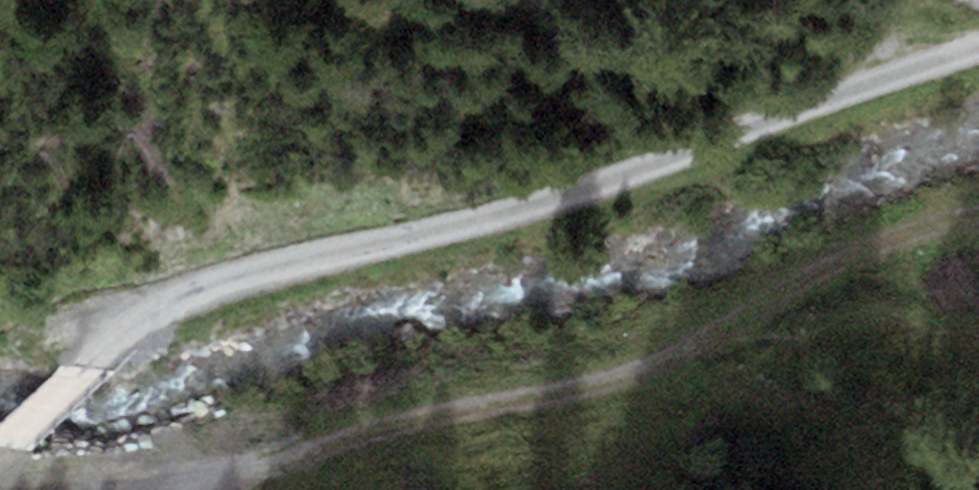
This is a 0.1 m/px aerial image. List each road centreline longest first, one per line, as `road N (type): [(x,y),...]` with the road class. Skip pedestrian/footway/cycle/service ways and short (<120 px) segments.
road 1 (unclassified): [(0,454),(81,373),(199,289),(450,235),(978,49)]
road 2 (track): [(219,489),(427,419),(624,375),(865,253),(978,214)]

